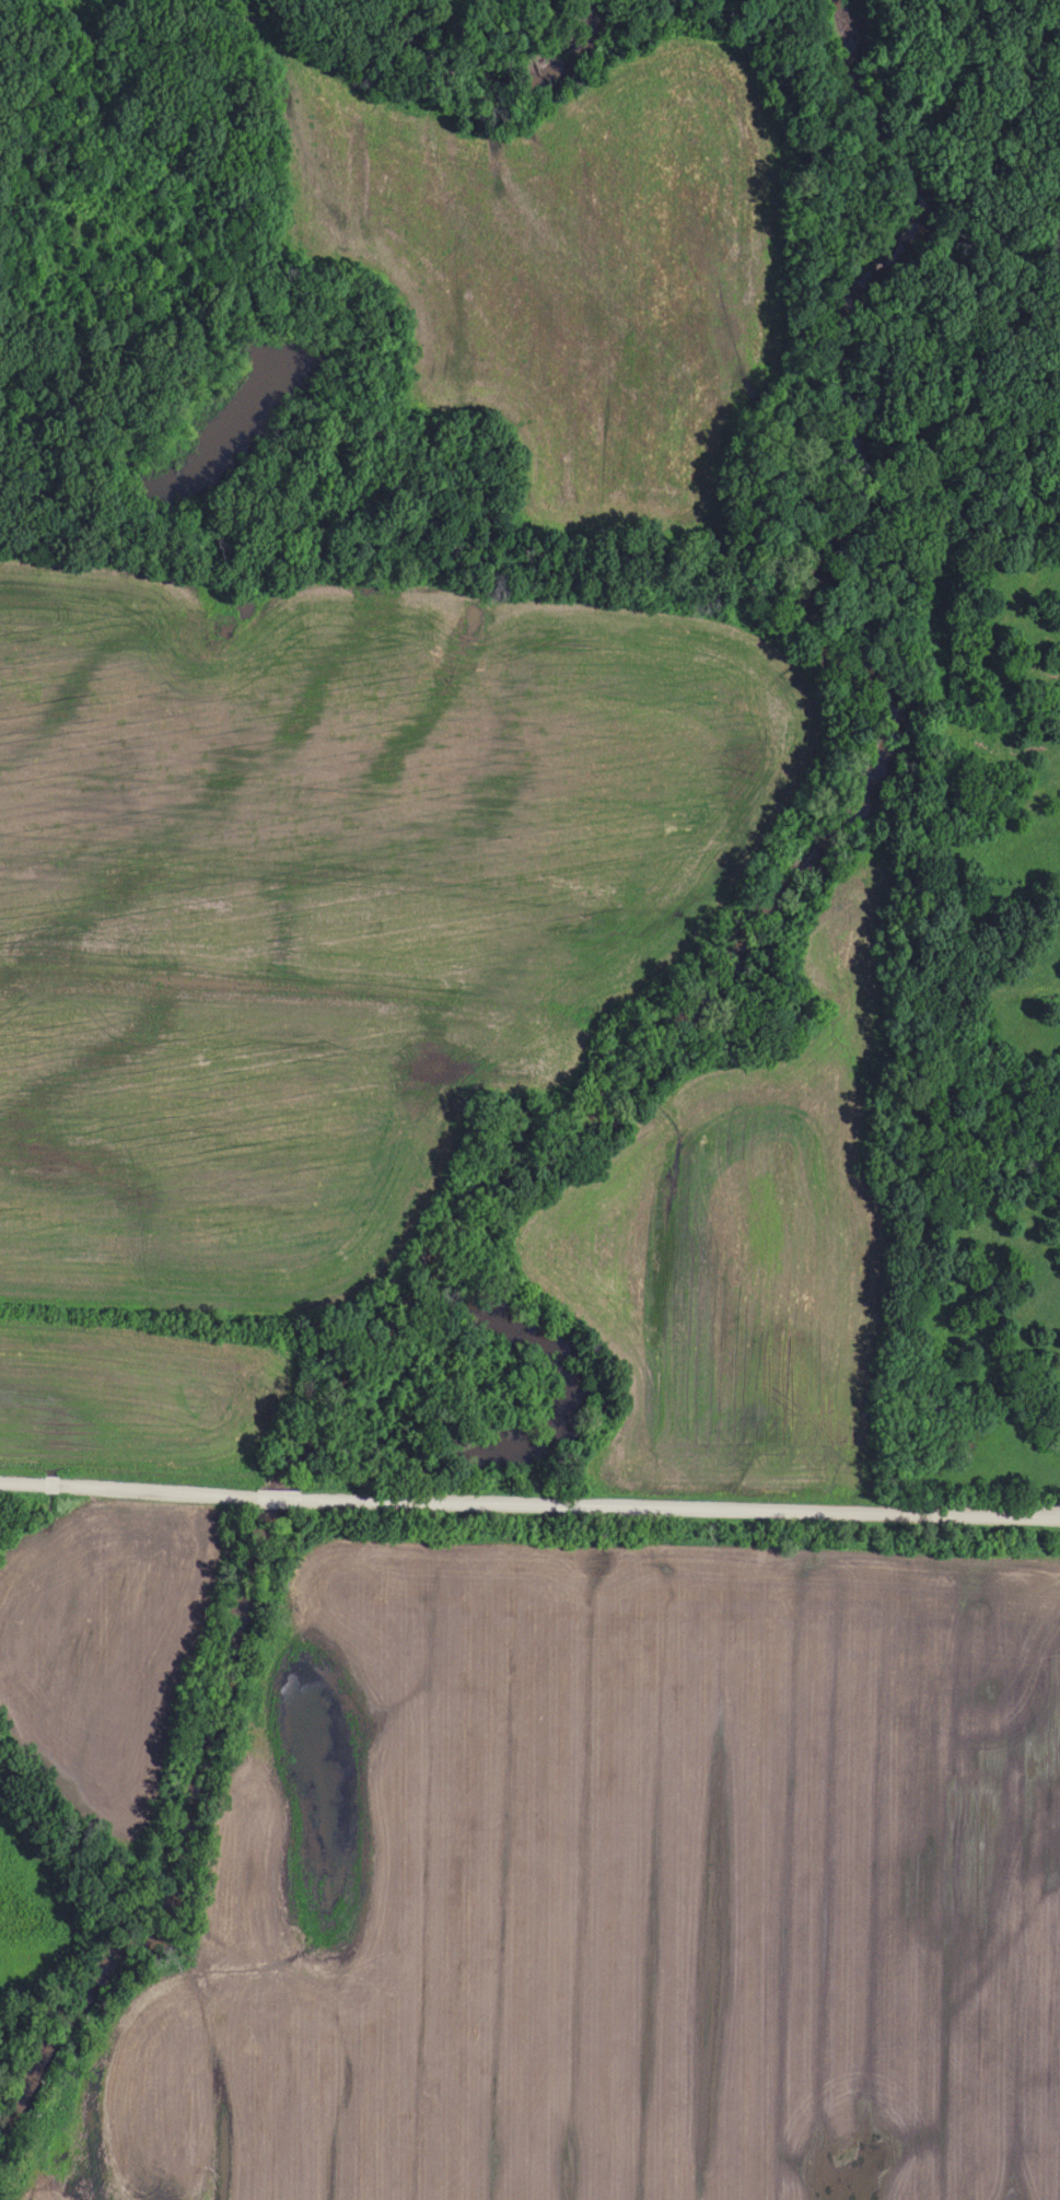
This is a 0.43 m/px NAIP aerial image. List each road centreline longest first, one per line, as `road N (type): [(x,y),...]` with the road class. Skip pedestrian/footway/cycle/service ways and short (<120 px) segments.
road 1 (residential): [(1059,1516),(361,1506),(0,1486)]

